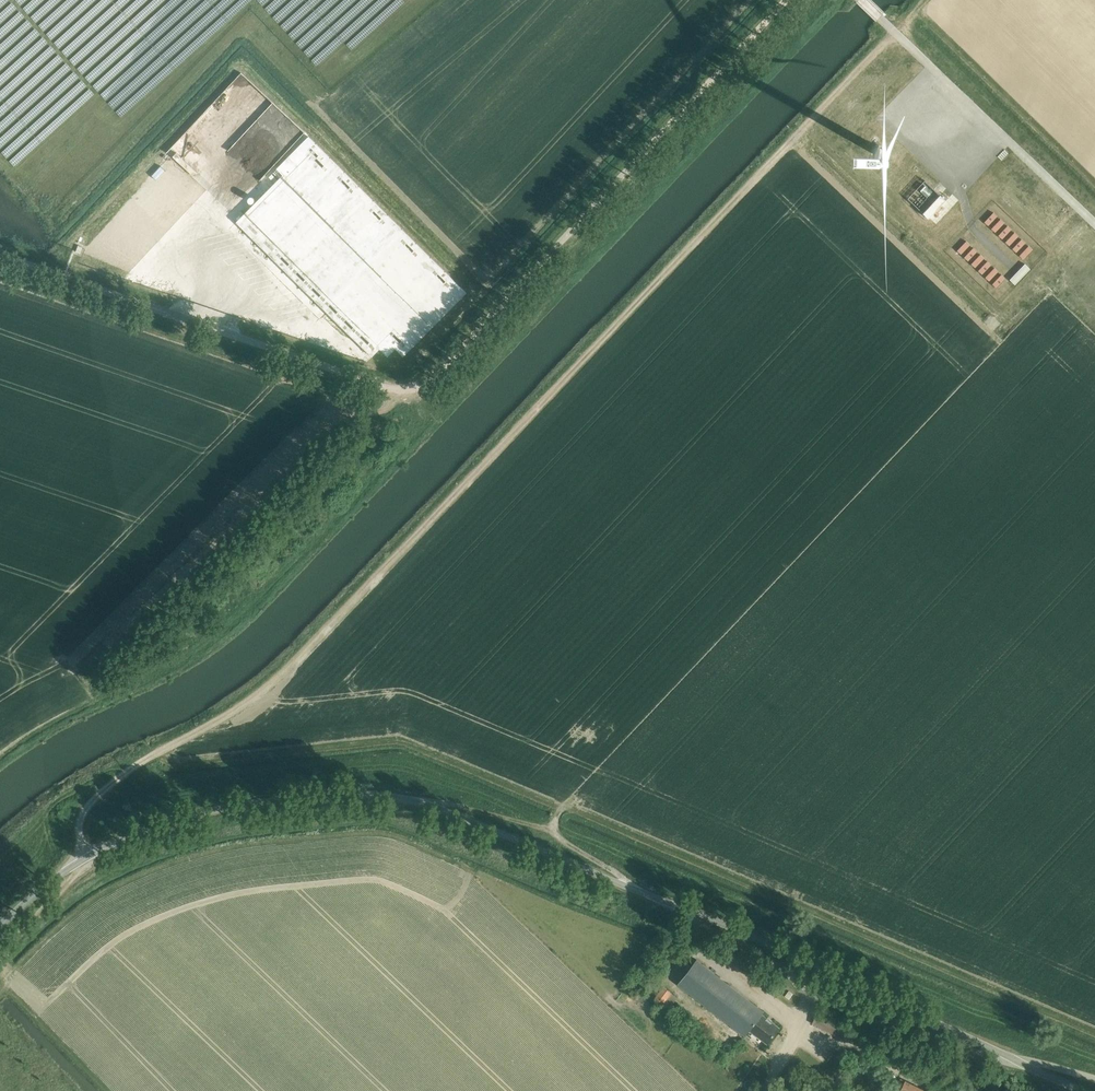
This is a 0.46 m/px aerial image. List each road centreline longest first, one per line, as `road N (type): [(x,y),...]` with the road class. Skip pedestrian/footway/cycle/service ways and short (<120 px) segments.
road 1 (track): [(84,859),(79,837),(89,803),(151,755),(267,688),(895,33)]
road 2 (unclassified): [(0,927),(69,868),(160,825),(273,800),(384,795),(438,808),(773,946),(1081,1090)]
road 3 (unclassified): [(405,389),(431,378),(785,0)]
road 4 (unclassified): [(405,389),(0,259)]
road 5 (track): [(635,889),(552,831),(414,801)]

